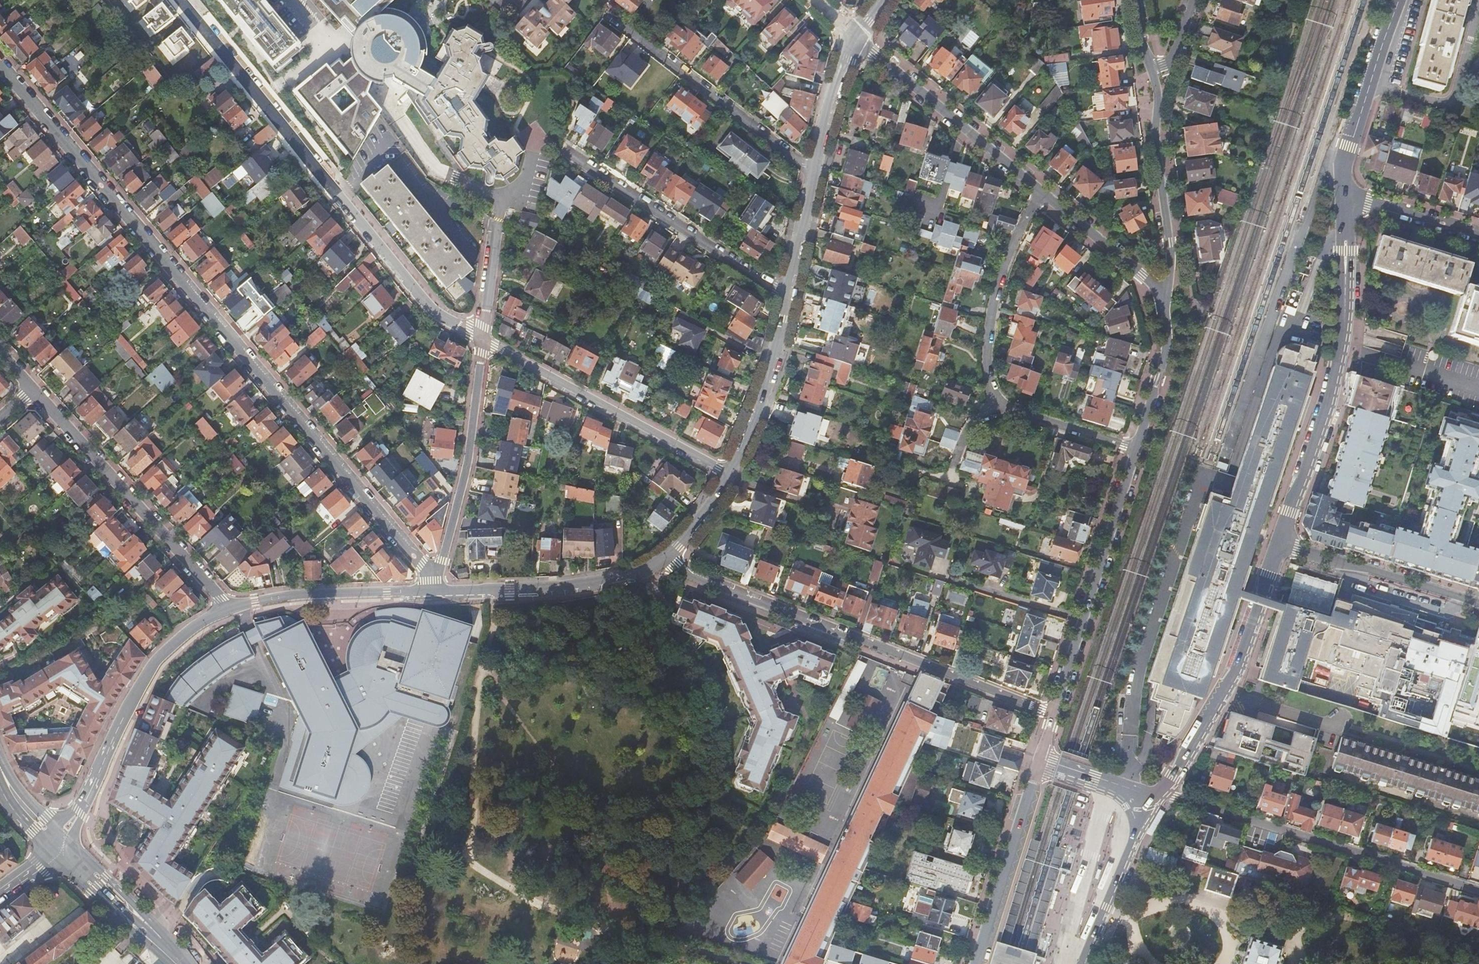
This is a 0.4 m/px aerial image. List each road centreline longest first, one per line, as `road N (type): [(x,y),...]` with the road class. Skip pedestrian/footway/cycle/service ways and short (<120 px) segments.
road 1 (residential): [(433,577),(0,66)]
road 2 (residential): [(181,0),(432,307),(484,337)]
road 3 (residential): [(665,559),(1053,715)]
road 4 (unclassified): [(1347,196),(1337,372),(1281,544)]
road 5 (residential): [(1478,890),(1167,791)]
road 6 (residential): [(32,388),(228,608)]
road 7 (residential): [(484,337),(730,474)]
road 8 (residential): [(1053,715),(1136,450)]
road 9 (unclassified): [(1281,544),(1240,665),(1167,791)]
road 10 (residential): [(228,608),(152,665),(78,814)]
road 11 (residential): [(609,15),(814,174)]
road 12 (residential): [(788,295),(571,153)]
road 13 (residential): [(433,577),(468,465),(484,337)]
road 14 (residential): [(1045,191),(856,39)]
road 15 (residential): [(1163,307),(1169,243),(1153,66)]
road 16 (residential): [(665,559),(565,588),(433,591)]
road 17 (residential): [(1045,191),(1019,231),(992,319),(989,373),(1002,402)]
road 18 (residential): [(433,591),(315,593),(228,608)]
road 19 (residential): [(1478,604),(1281,544)]
road 20 (unclassified): [(1398,0),(1347,153),(1347,196)]
road 21 (residential): [(788,295),(765,393),(730,474)]
road 22 (residential): [(1159,798),(1081,963)]
road 23 (secondary): [(190,963),(70,843)]
road 24 (residential): [(1163,307),(1143,275),(1045,191)]
road 25 (secondary): [(53,853),(172,963)]
road 26 (residential): [(1136,450),(1166,351),(1163,307)]
road 27 (residential): [(1002,402),(1136,450)]
road 28 (residential): [(856,39),(814,174)]
road 29 (residential): [(1347,196),(1478,235)]
road 30 (unclassified): [(1039,759),(1159,798)]
road 31 (unclassified): [(1004,878),(1039,759)]
road 32 (residential): [(814,174),(788,295)]

